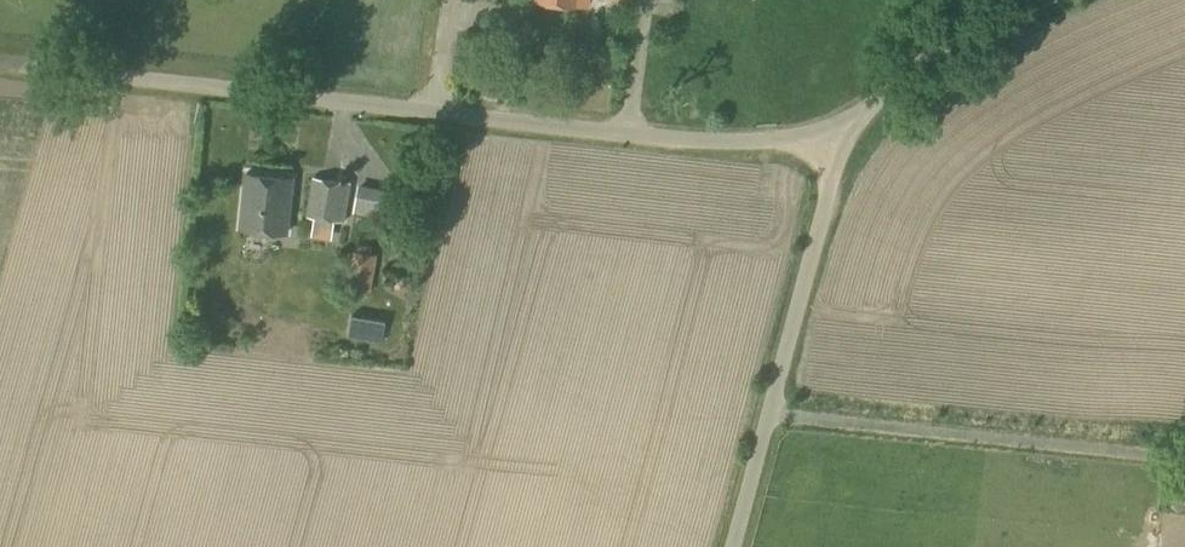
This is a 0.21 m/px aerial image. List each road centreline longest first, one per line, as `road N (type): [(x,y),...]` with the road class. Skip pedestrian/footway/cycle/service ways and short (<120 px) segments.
road 1 (unclassified): [(849,133),(772,147),(675,142),(0,67)]
road 2 (unclassified): [(736,546),(849,133)]
road 3 (unclassified): [(849,133),(944,38),(1032,0)]

